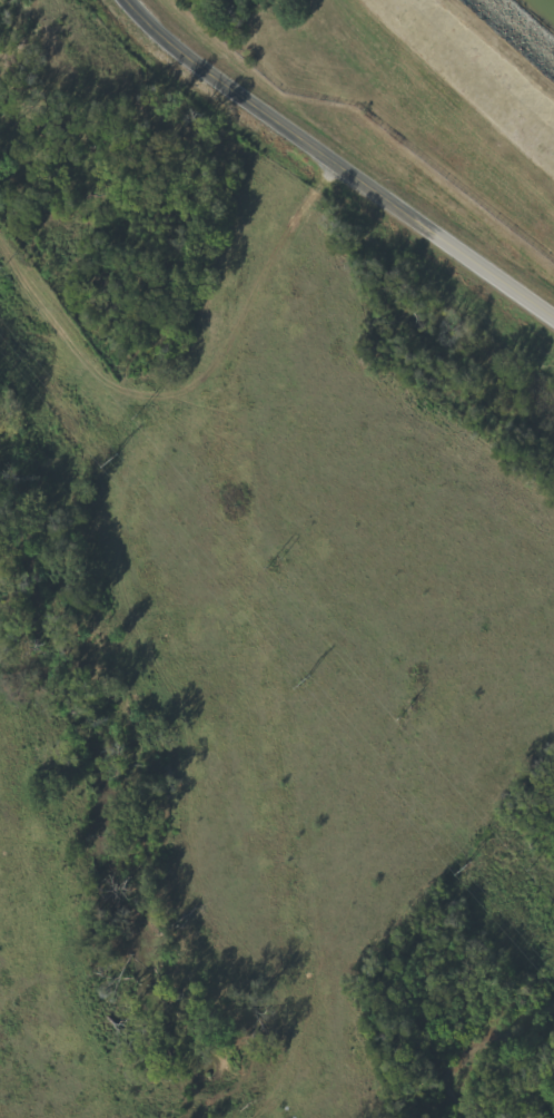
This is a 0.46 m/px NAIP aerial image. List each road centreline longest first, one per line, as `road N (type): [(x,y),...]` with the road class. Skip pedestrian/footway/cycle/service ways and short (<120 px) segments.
road 1 (secondary): [(553,323),(201,76),(113,0)]

